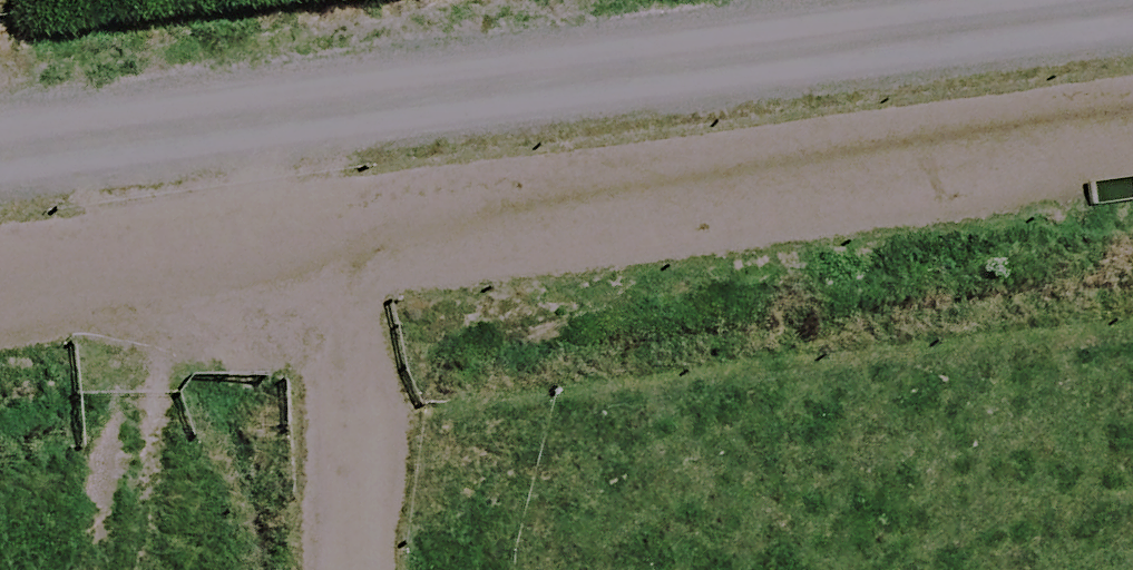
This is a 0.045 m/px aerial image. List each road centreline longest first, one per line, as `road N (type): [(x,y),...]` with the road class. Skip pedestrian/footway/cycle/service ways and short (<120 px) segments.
road 1 (track): [(0,291),(1132,141)]
road 2 (unclassified): [(965,0),(0,128)]
road 3 (track): [(288,90),(352,419),(354,569)]

